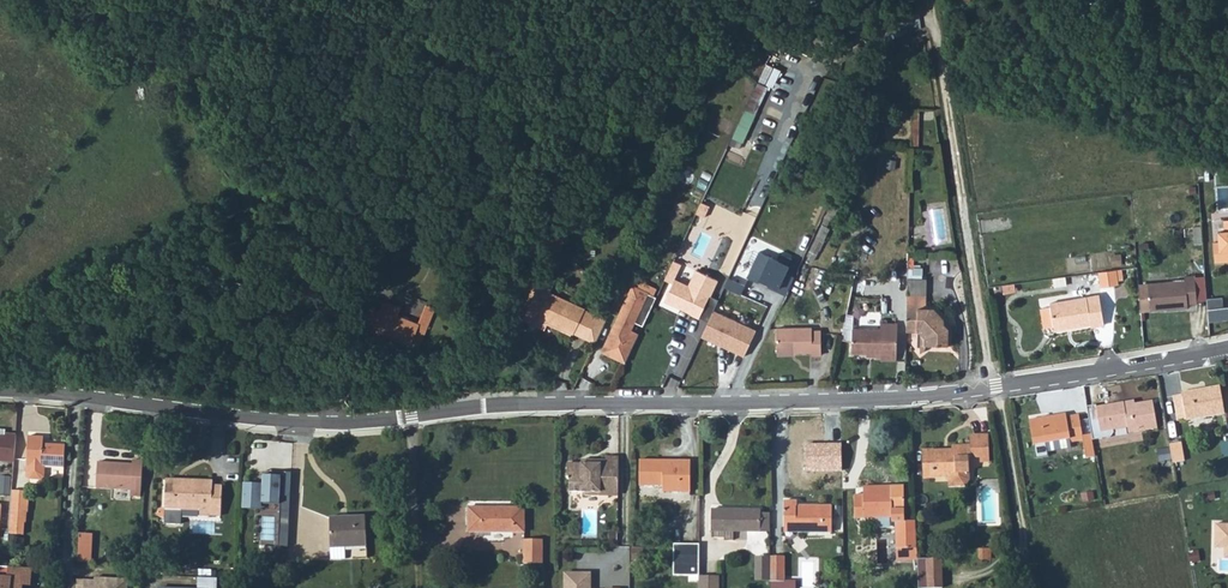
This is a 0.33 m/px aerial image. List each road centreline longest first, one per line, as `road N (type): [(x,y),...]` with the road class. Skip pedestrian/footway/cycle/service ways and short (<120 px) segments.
road 1 (unclassified): [(0,395),(312,424),(465,410),(924,397),(1227,347)]
road 2 (track): [(1032,587),(930,0)]
road 3 (track): [(410,416),(419,587)]

